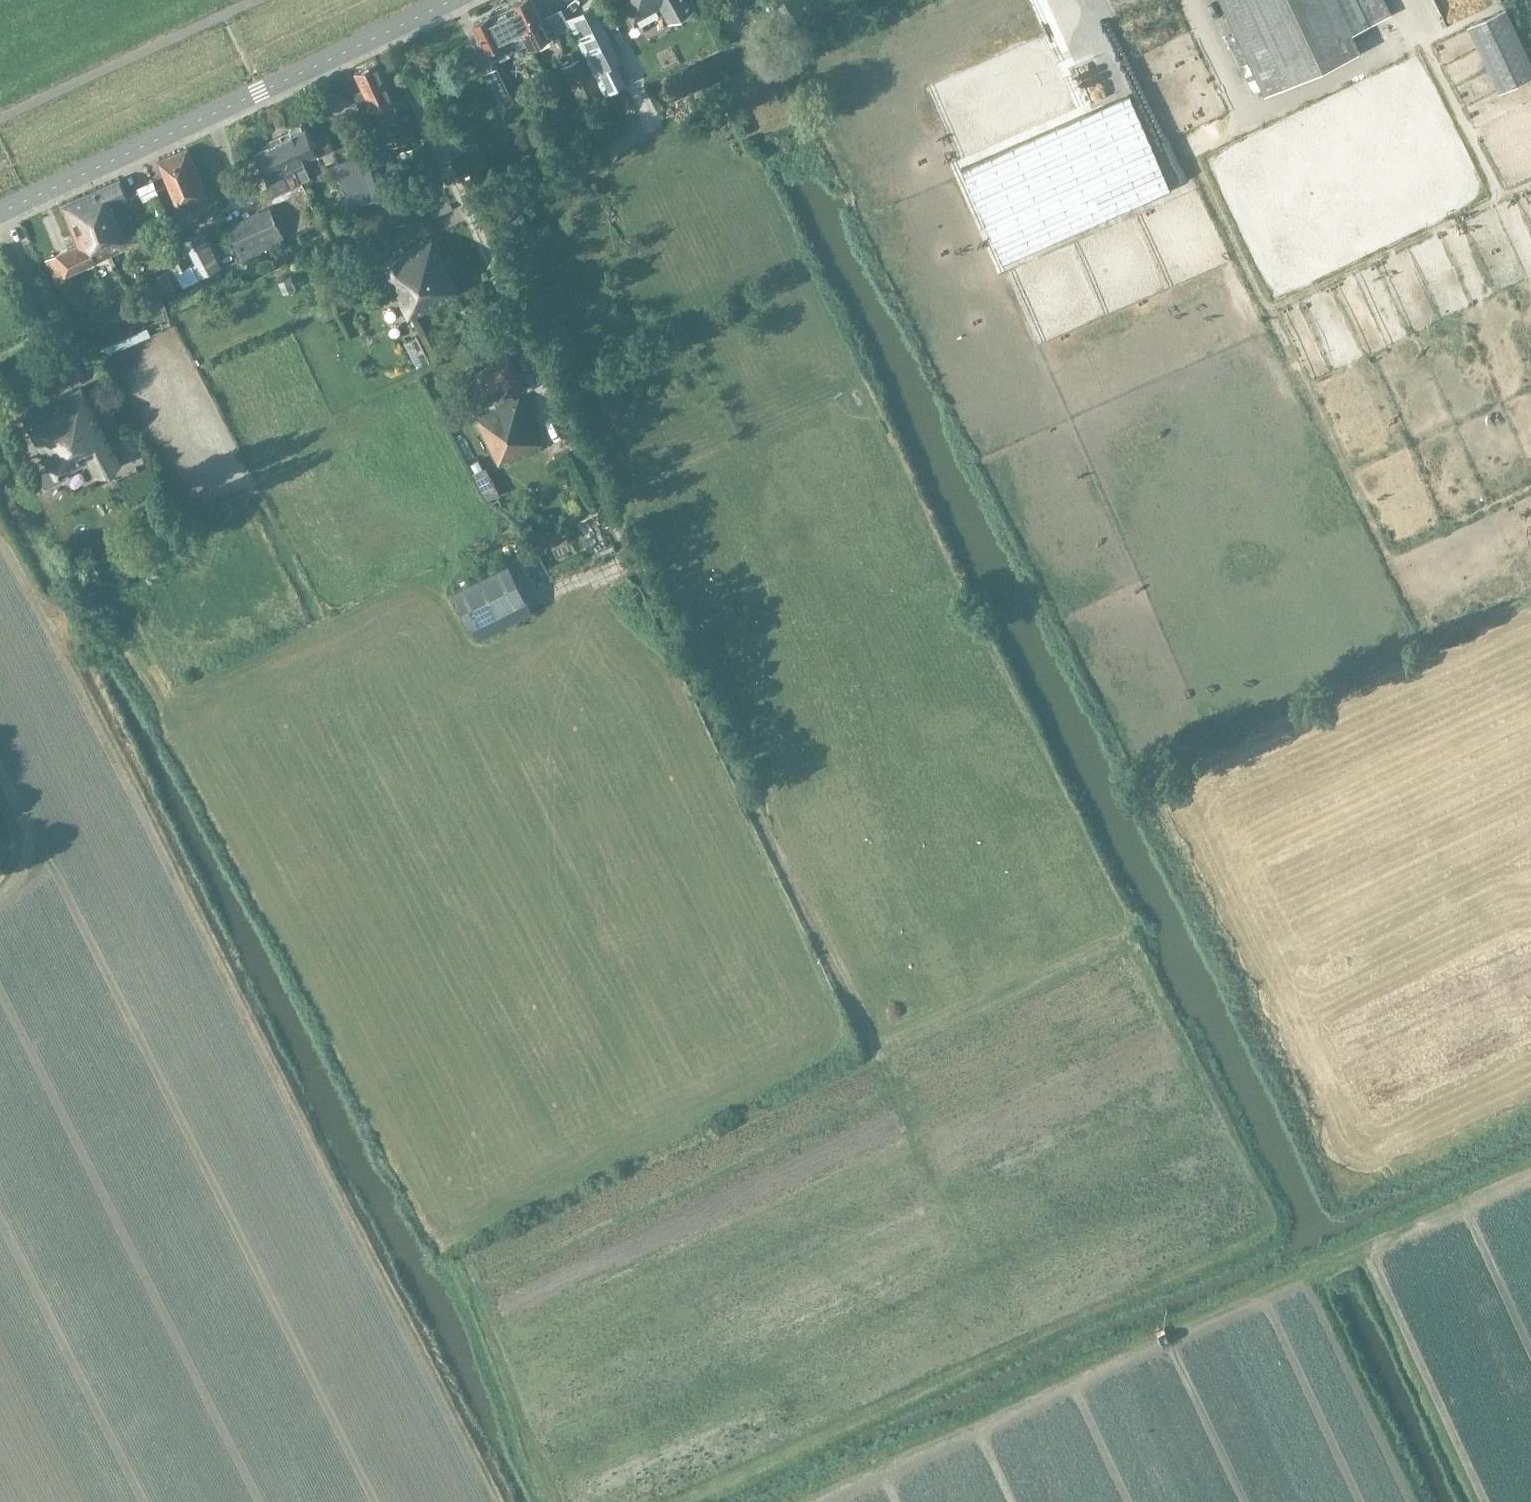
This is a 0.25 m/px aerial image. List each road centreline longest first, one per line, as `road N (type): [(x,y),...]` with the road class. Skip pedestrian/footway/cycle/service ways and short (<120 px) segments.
road 1 (tertiary): [(0,213),(454,0)]

